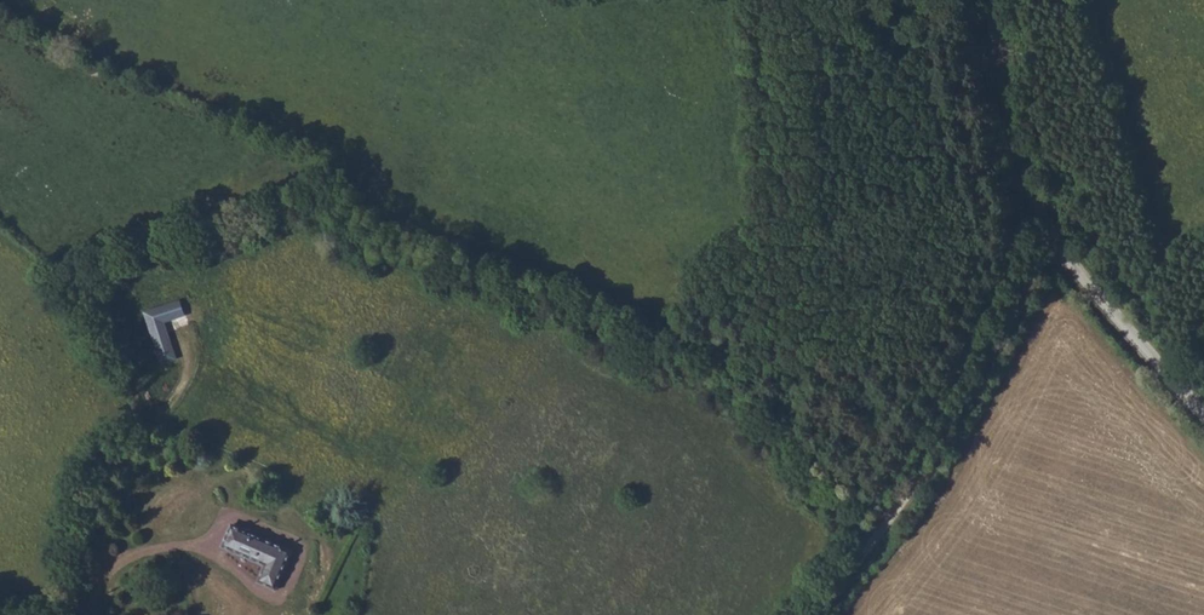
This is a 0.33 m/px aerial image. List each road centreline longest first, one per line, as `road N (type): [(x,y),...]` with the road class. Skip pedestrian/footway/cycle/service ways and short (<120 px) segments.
road 1 (unclassified): [(987,0),(1000,96),(1041,216),(1087,282),(1203,413)]
road 2 (track): [(1060,249),(1030,280),(882,531),(817,614)]
road 3 (unclassified): [(95,614),(110,568),(131,555),(205,552)]

